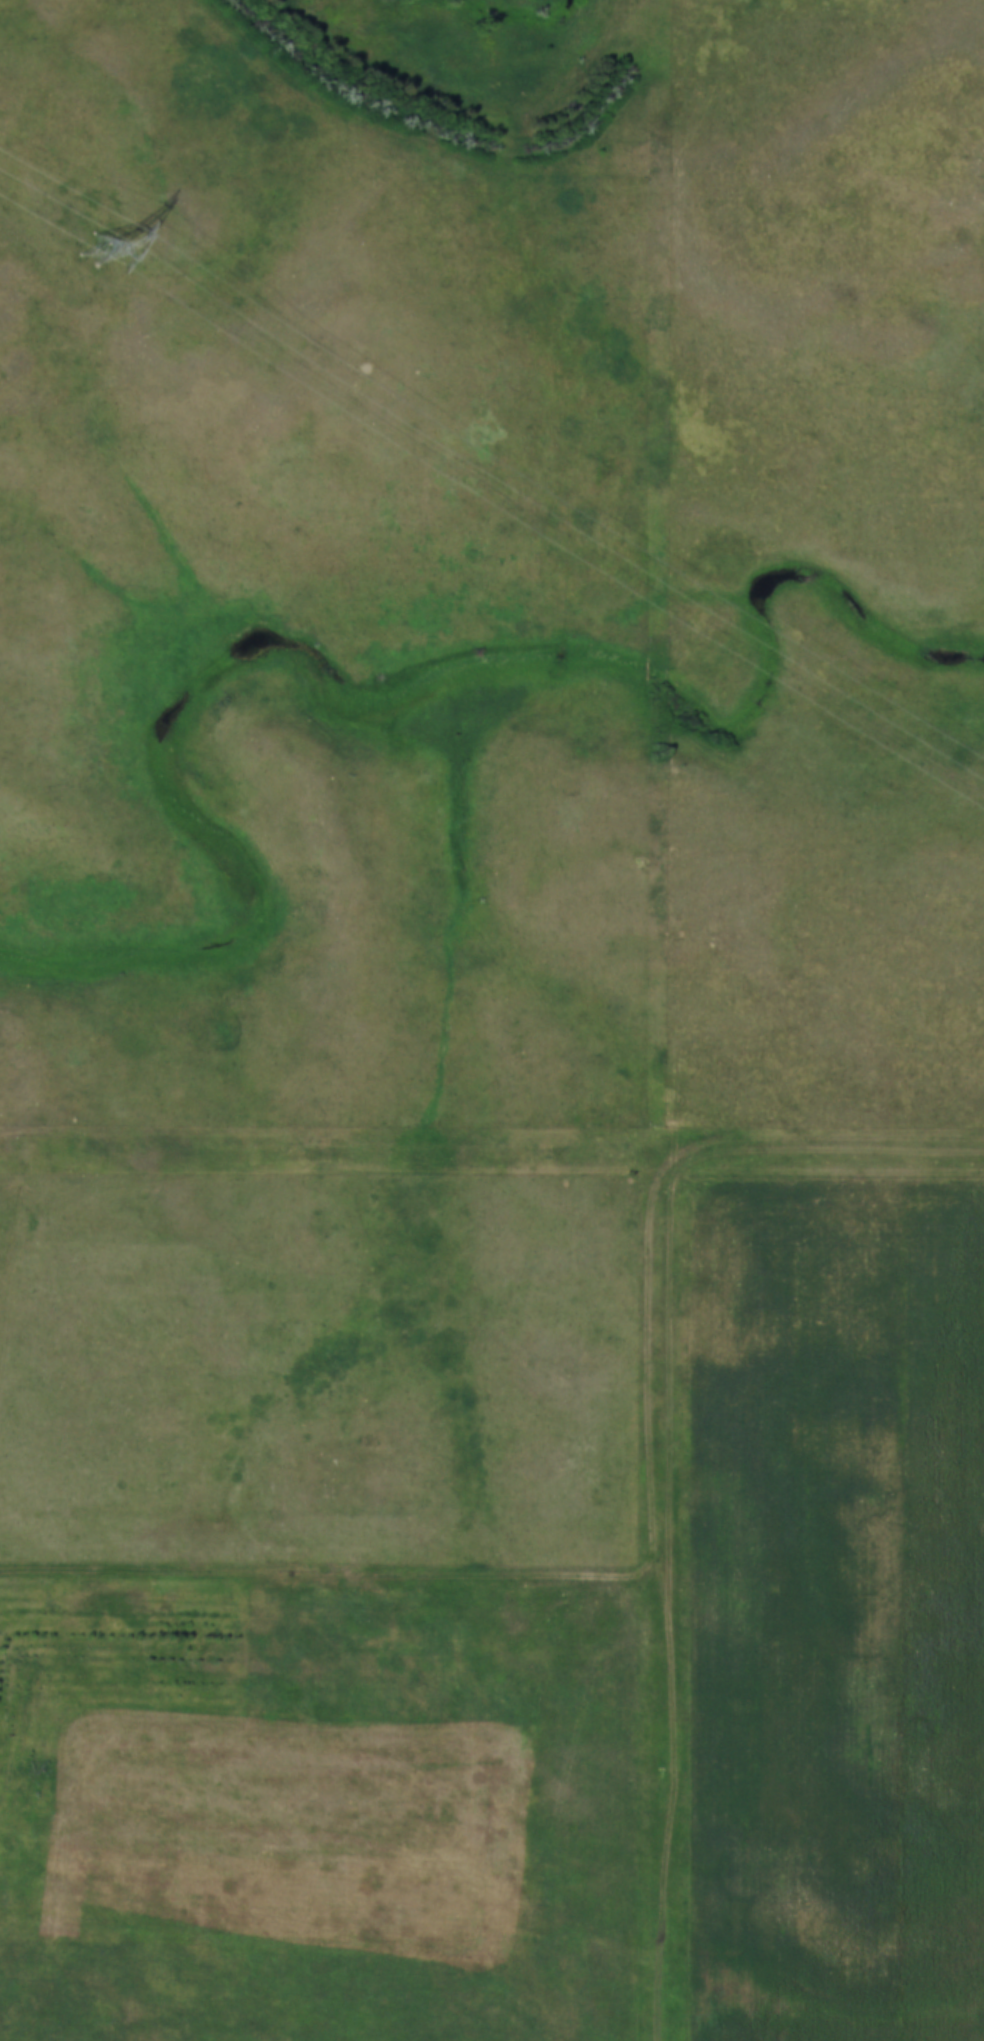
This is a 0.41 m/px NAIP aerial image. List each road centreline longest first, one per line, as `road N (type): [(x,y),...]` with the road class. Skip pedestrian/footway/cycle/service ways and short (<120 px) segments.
road 1 (track): [(0,1570),(633,1578),(652,1560),(649,1190),(686,1146),(983,1142)]

